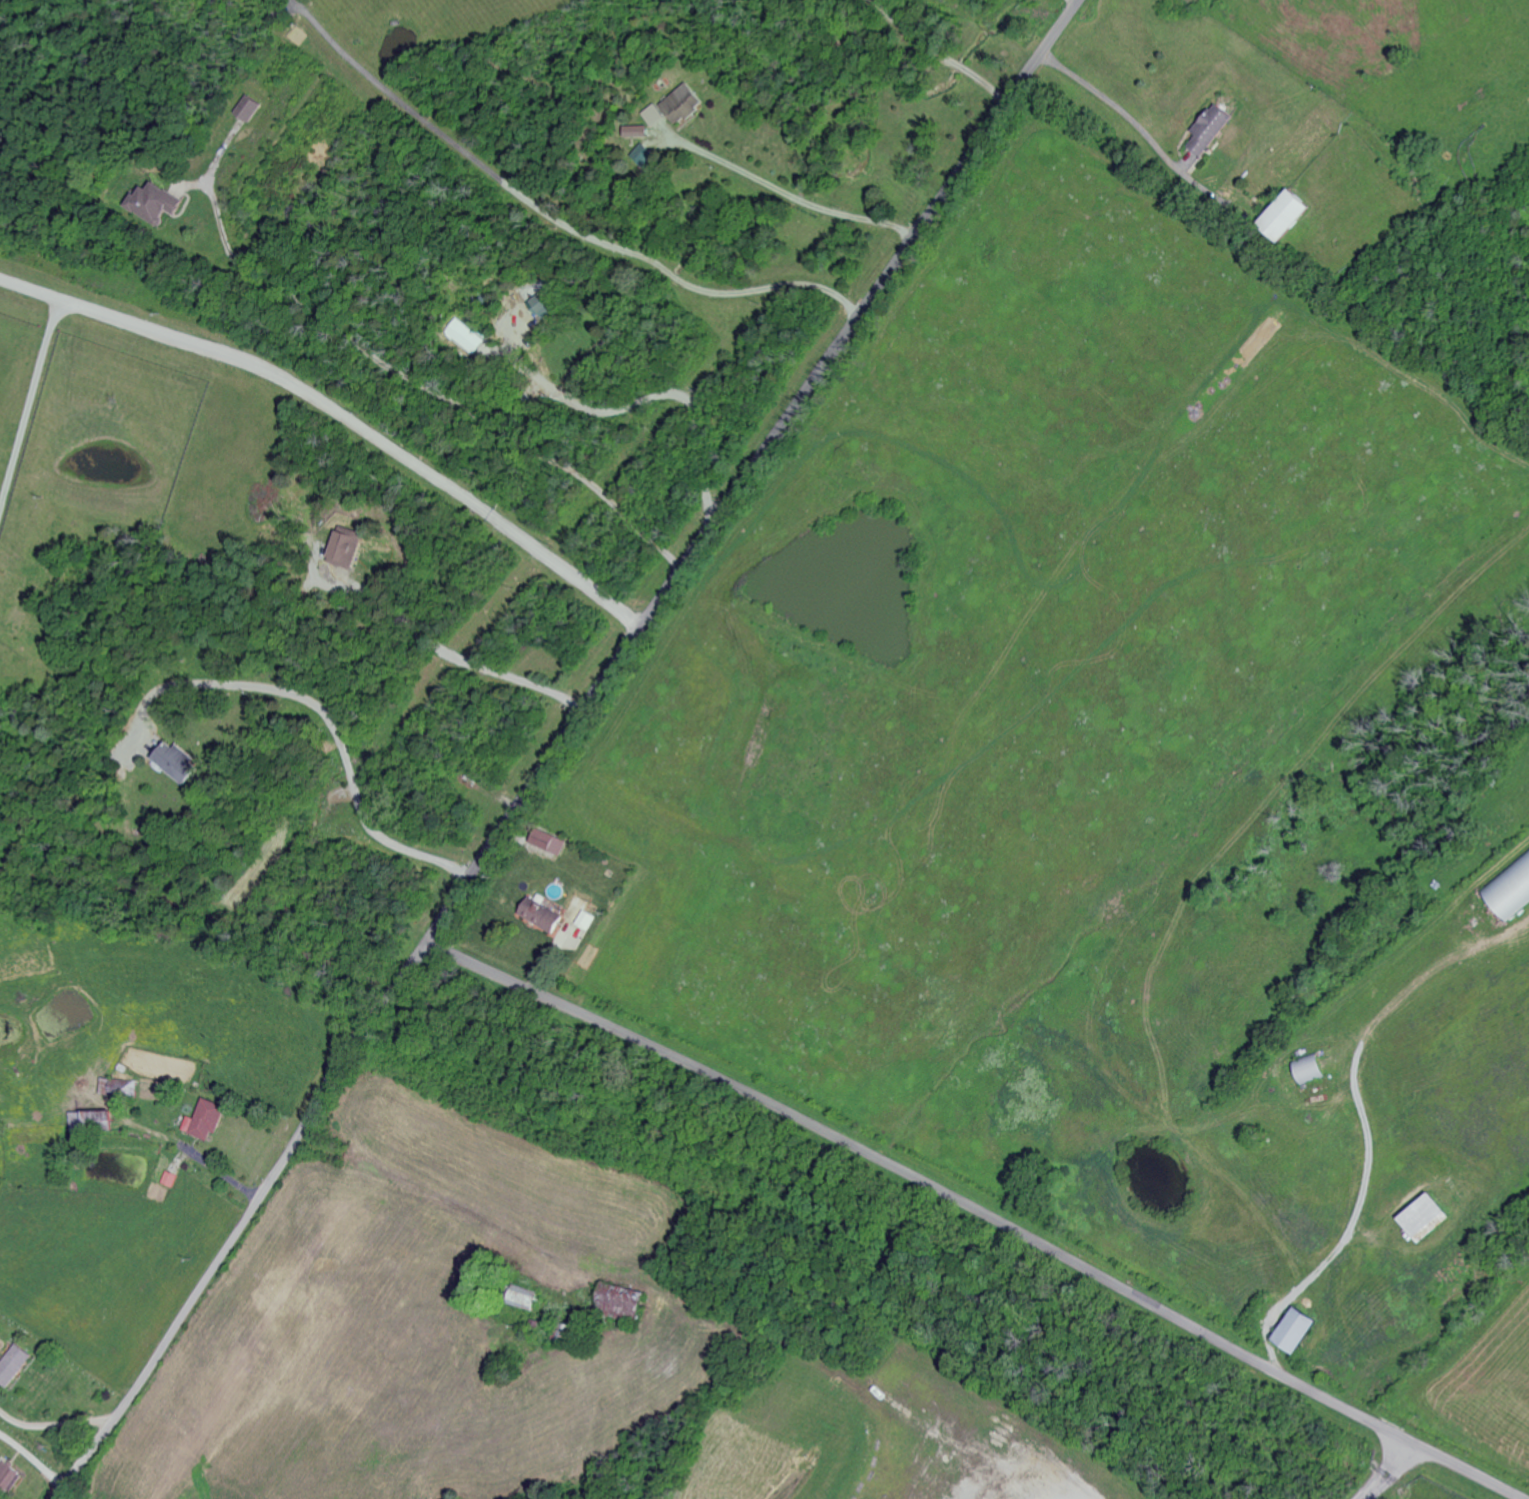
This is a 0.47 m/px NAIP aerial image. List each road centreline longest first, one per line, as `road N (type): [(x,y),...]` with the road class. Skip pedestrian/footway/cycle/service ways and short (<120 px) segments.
road 1 (residential): [(58,1498),(262,1197),(352,1044),(1080,0)]
road 2 (residential): [(1525,1498),(899,1168),(429,940)]
road 3 (residential): [(0,278),(257,361),(426,469),(644,626)]

